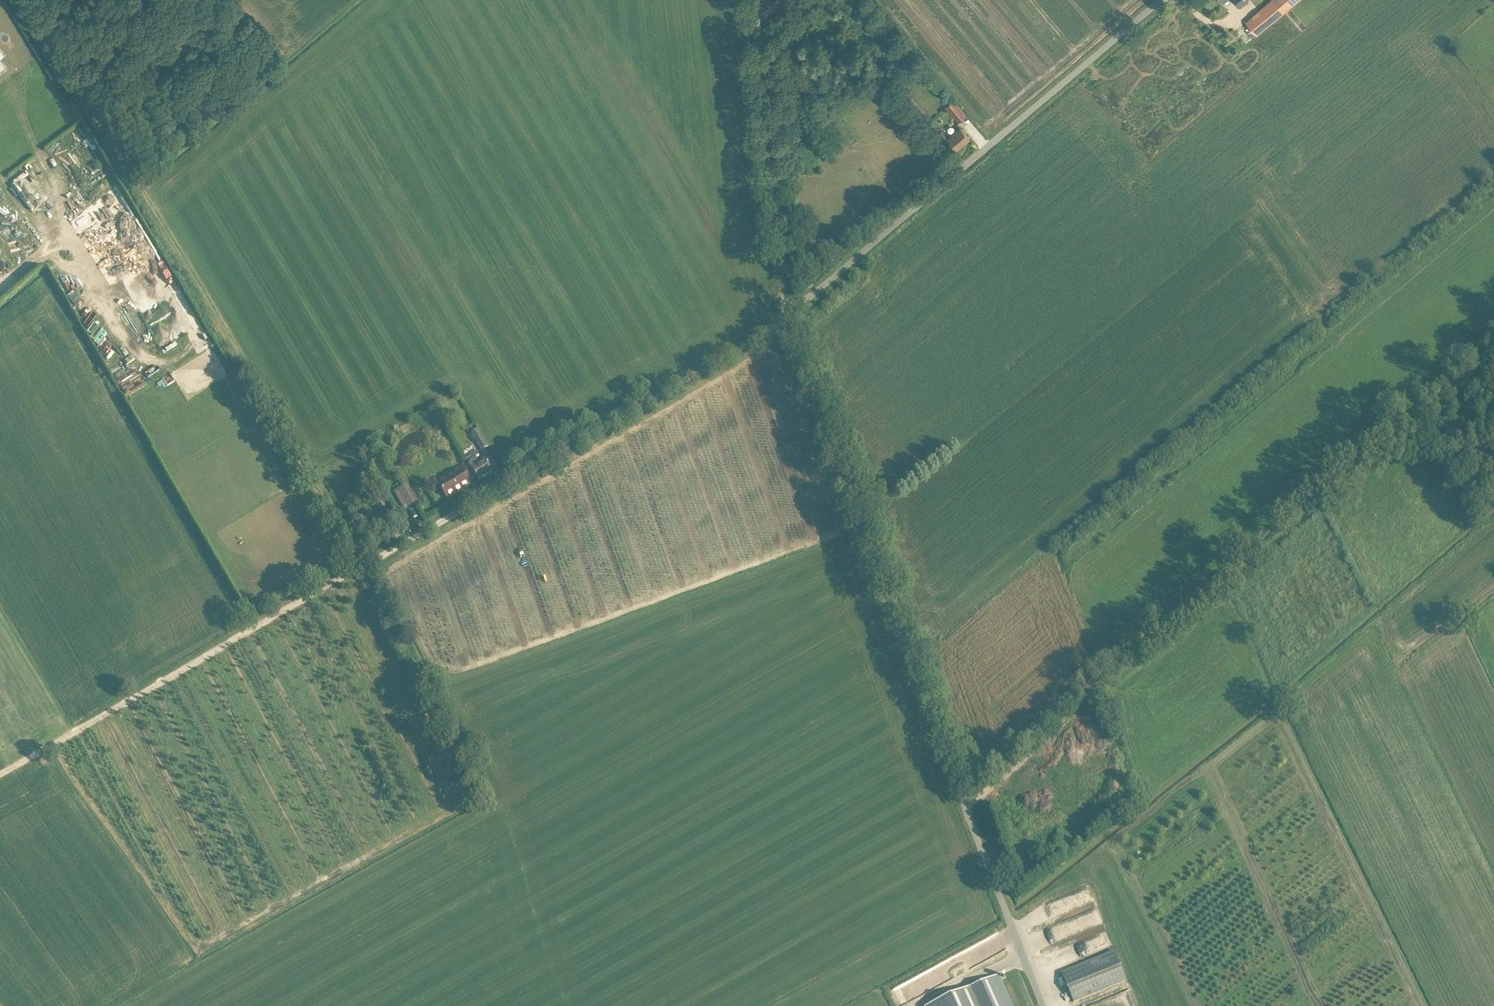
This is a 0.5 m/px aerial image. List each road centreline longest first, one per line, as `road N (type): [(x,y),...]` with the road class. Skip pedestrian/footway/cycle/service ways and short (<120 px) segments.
road 1 (unclassified): [(1044,1005),(783,325)]
road 2 (track): [(964,804),(1493,345)]
road 3 (track): [(29,0),(362,567)]
road 4 (unclassified): [(783,325),(1161,0)]
road 5 (unclassified): [(373,561),(783,325)]
road 6 (track): [(0,774),(373,561)]
road 7 (track): [(783,325),(756,16)]

